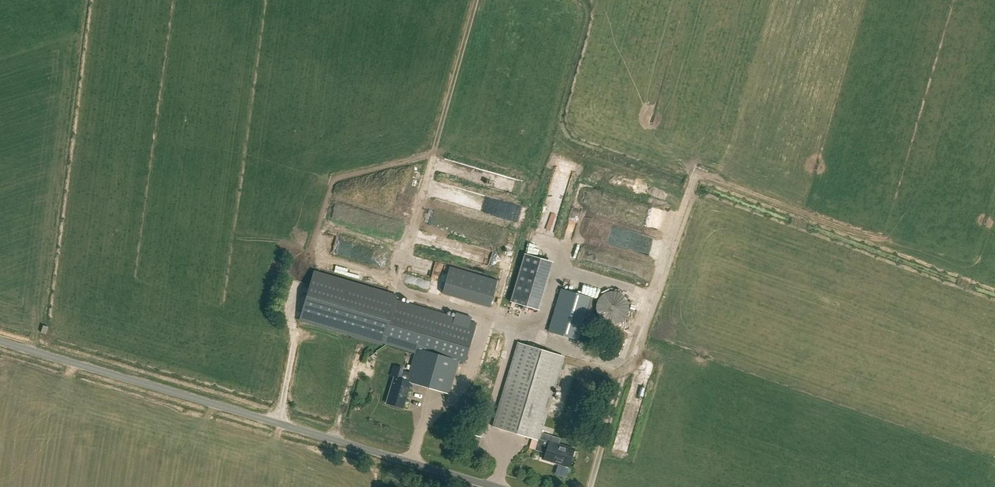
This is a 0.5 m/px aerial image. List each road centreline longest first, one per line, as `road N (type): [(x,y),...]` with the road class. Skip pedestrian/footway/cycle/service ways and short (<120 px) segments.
road 1 (unclassified): [(488,486),(0,346)]

